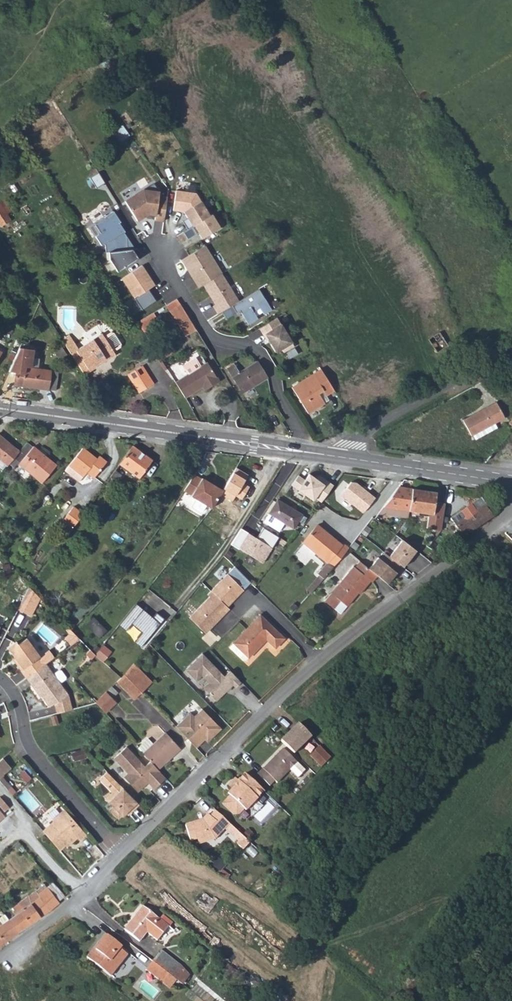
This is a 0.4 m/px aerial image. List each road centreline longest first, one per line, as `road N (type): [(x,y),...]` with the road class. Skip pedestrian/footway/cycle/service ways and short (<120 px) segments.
road 1 (residential): [(120,854),(298,680),(511,510)]
road 2 (tertiary): [(0,409),(301,452)]
road 3 (residential): [(161,254),(211,337),(257,352),(303,440),(301,452)]
road 4 (residential): [(0,677),(18,697),(34,753),(120,854)]
road 5 (residential): [(349,458),(365,433),(511,355)]
road 6 (tertiary): [(349,458),(511,484)]
road 7 (residential): [(0,954),(120,854)]

